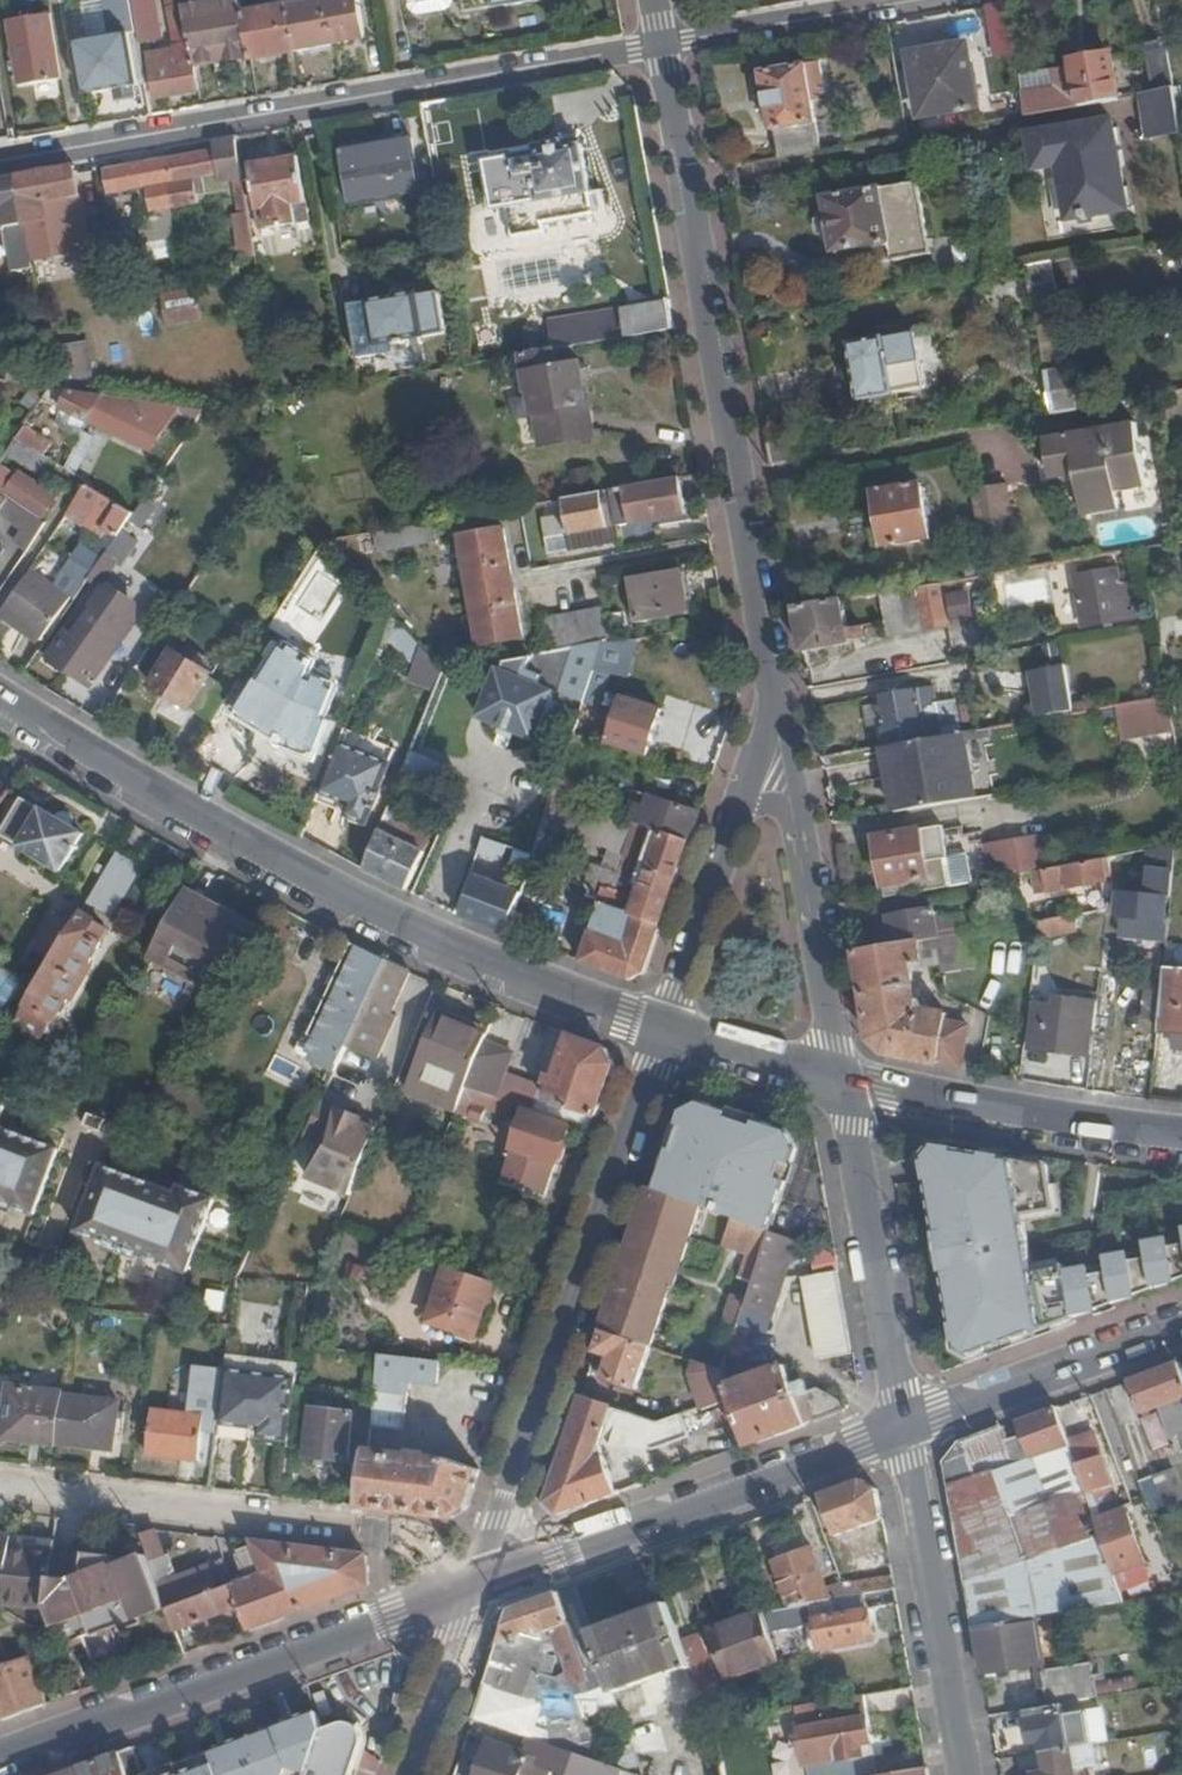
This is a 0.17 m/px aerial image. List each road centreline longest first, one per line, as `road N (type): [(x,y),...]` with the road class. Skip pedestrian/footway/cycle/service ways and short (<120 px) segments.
road 1 (secondary): [(669,1033),(510,977),(368,909),(0,699)]
road 2 (residential): [(0,161),(664,45)]
road 3 (residential): [(774,668),(664,45)]
road 4 (unclassified): [(669,1033),(475,1589)]
road 5 (secondary): [(0,1763),(475,1589)]
road 6 (residential): [(0,1486),(388,1534),(475,1589)]
road 7 (secondary): [(475,1589),(903,1425)]
road 8 (residential): [(964,1774),(903,1425)]
road 9 (secondary): [(1181,1143),(841,1087)]
road 10 (unclassified): [(903,1425),(841,1087)]
road 11 (secondary): [(903,1425),(1181,1322)]
road 12 (residential): [(664,45),(940,0)]
road 13 (unclassified): [(841,1087),(802,835)]
road 14 (unclassified): [(728,820),(669,1033)]
road 15 (unclassified): [(410,1774),(475,1589)]
road 16 (secondary): [(841,1087),(669,1033)]
road 17 (unclassified): [(802,835),(774,668)]
road 18 (unclassified): [(774,668),(764,739),(728,820)]

